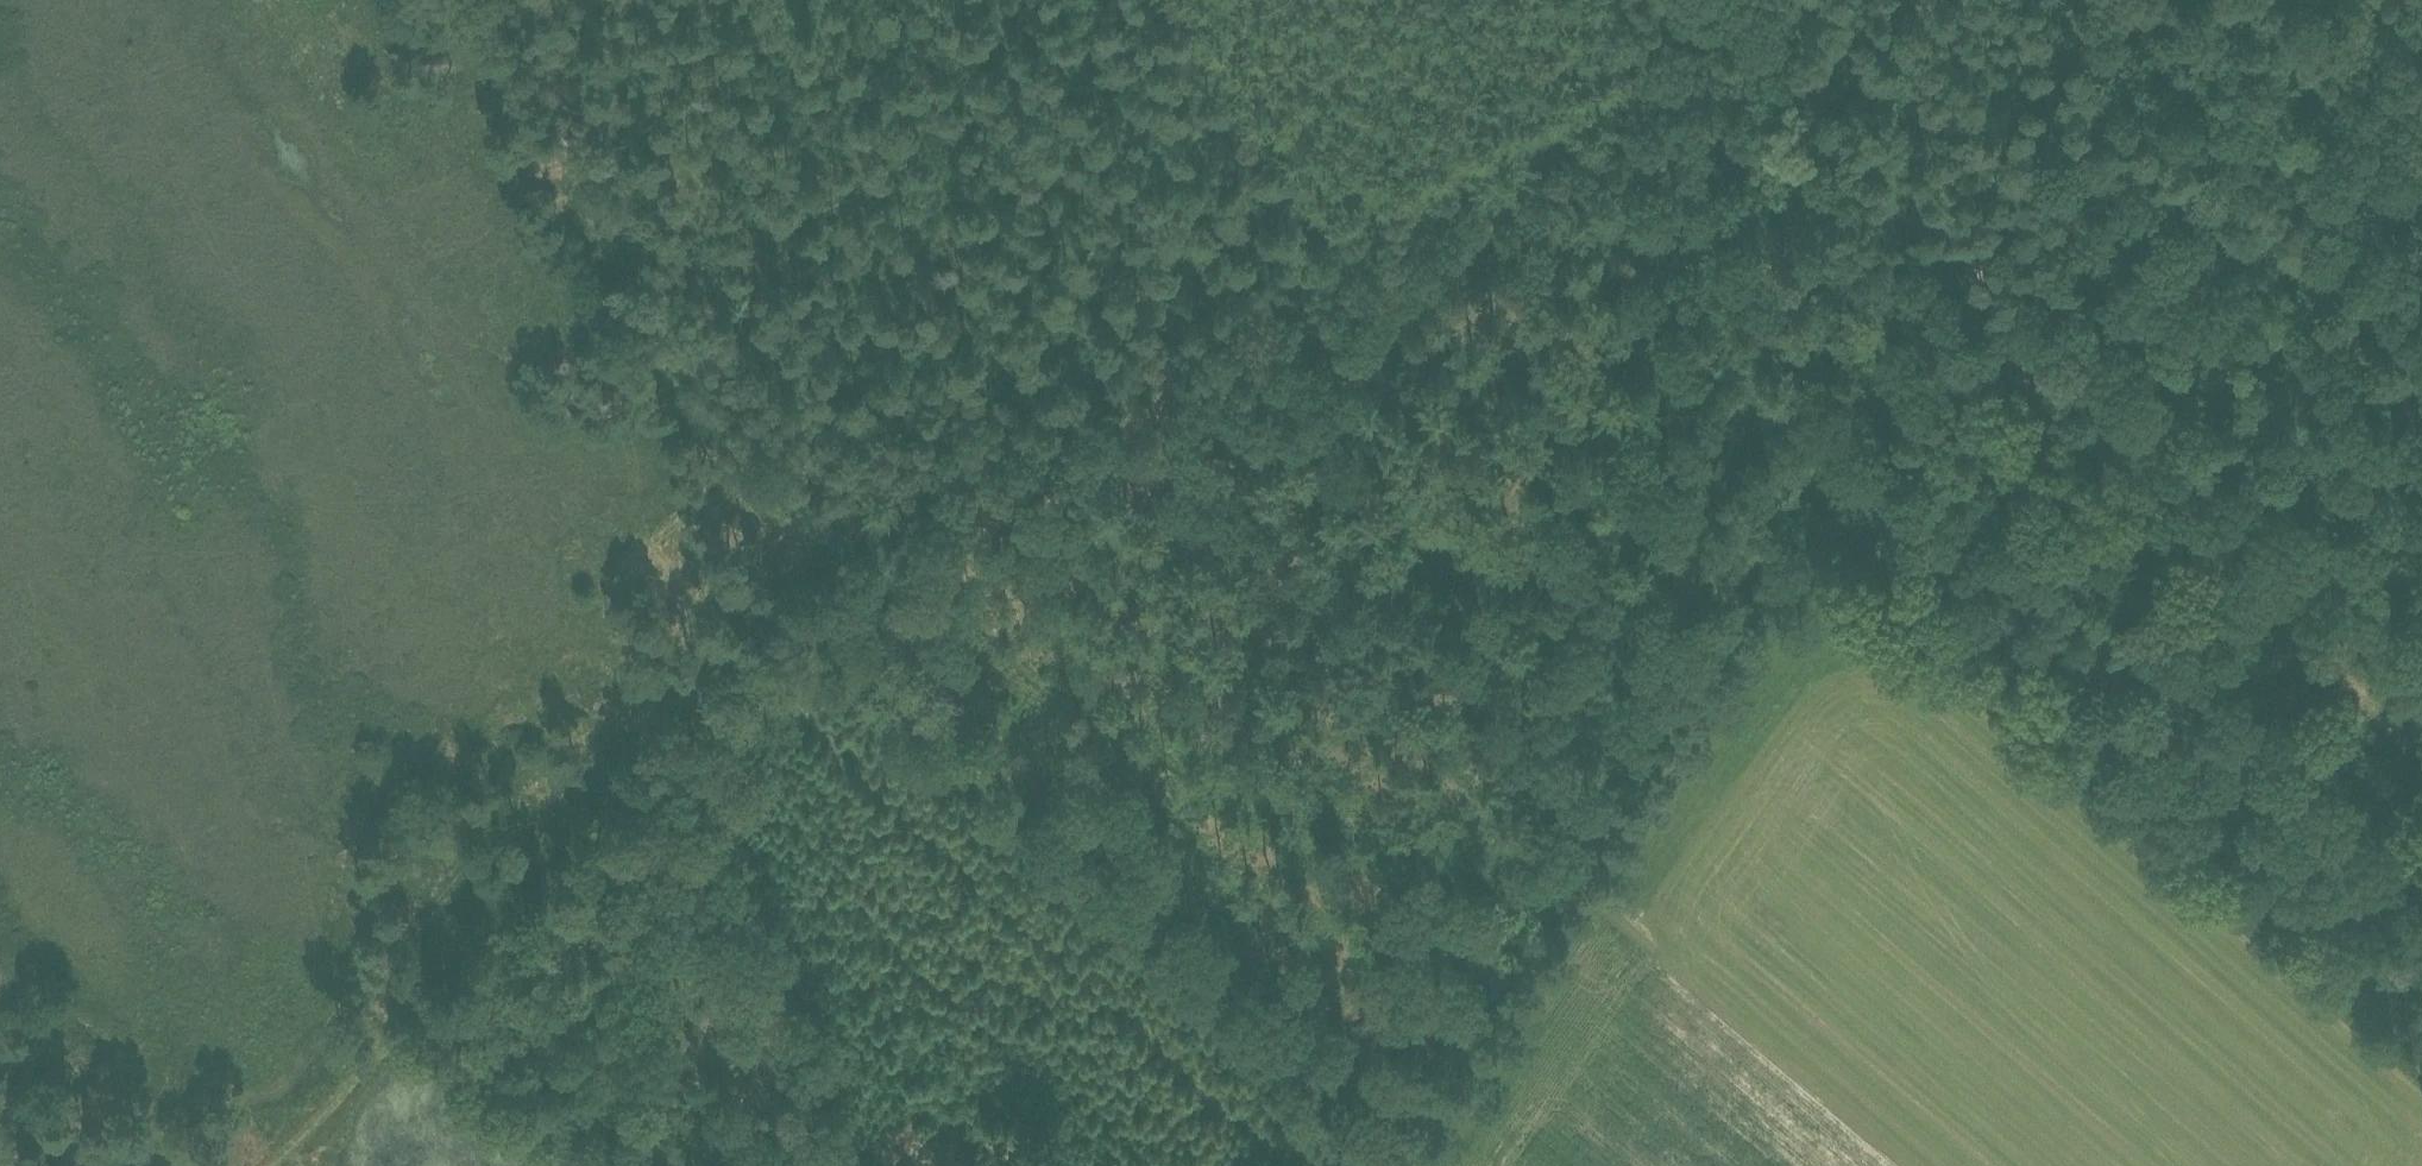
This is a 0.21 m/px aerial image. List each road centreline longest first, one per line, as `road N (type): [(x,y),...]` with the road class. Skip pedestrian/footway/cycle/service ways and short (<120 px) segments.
road 1 (track): [(102,1165),(206,1108),(262,1100),(297,1076),(336,1024),(435,1043),(592,1165)]
road 2 (track): [(2421,306),(2179,80),(2124,0)]

